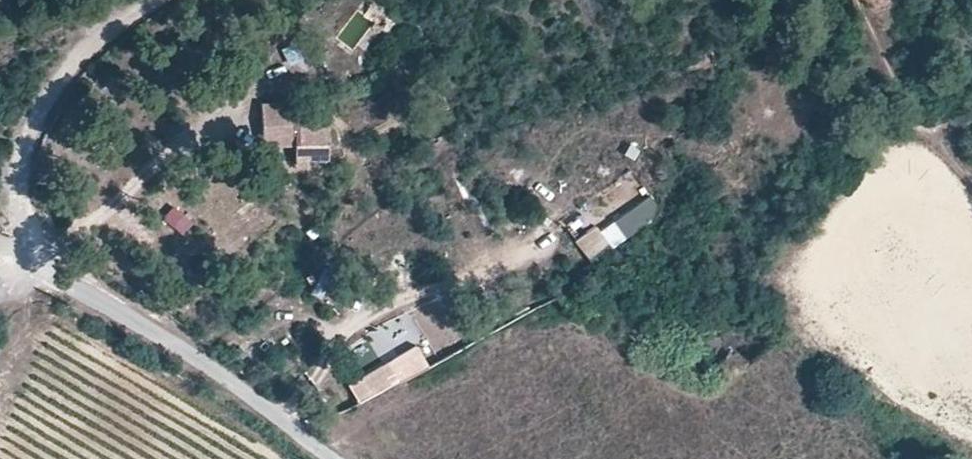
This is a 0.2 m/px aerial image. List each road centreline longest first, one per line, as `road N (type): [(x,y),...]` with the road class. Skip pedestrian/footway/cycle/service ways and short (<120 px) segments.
road 1 (tertiary): [(331,458),(237,389),(0,248)]
road 2 (track): [(0,286),(41,272),(26,210),(35,142),(90,46),(170,0)]

